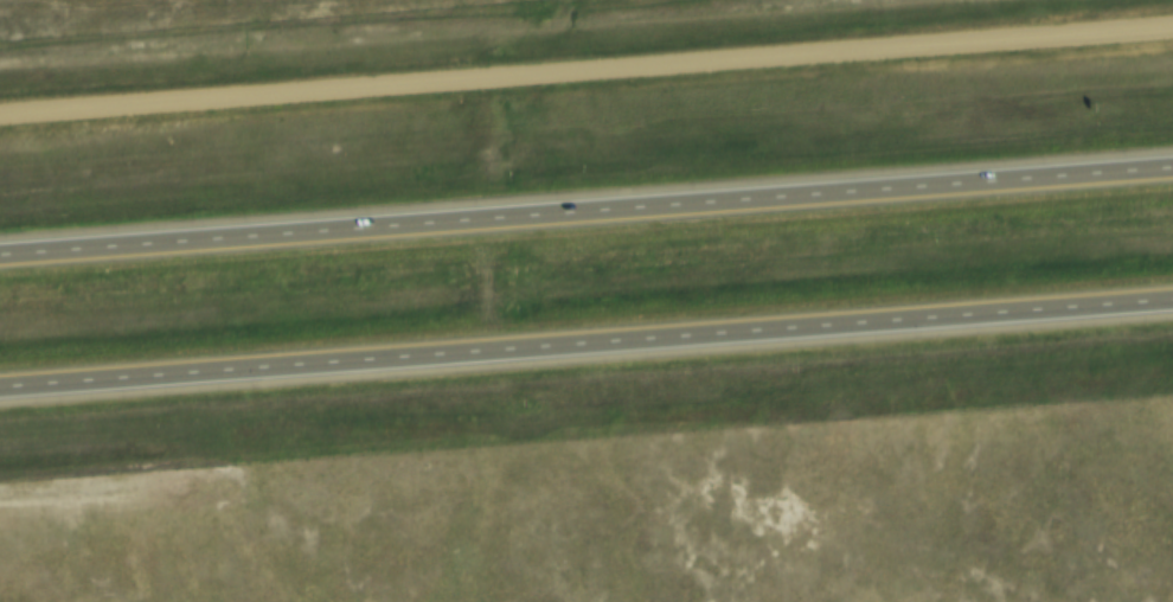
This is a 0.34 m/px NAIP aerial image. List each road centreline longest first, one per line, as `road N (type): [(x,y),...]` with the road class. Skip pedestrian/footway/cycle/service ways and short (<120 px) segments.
road 1 (motorway): [(1172,170),(0,258)]
road 2 (residential): [(0,116),(1172,29)]
road 3 (motorway): [(0,392),(1172,308)]

